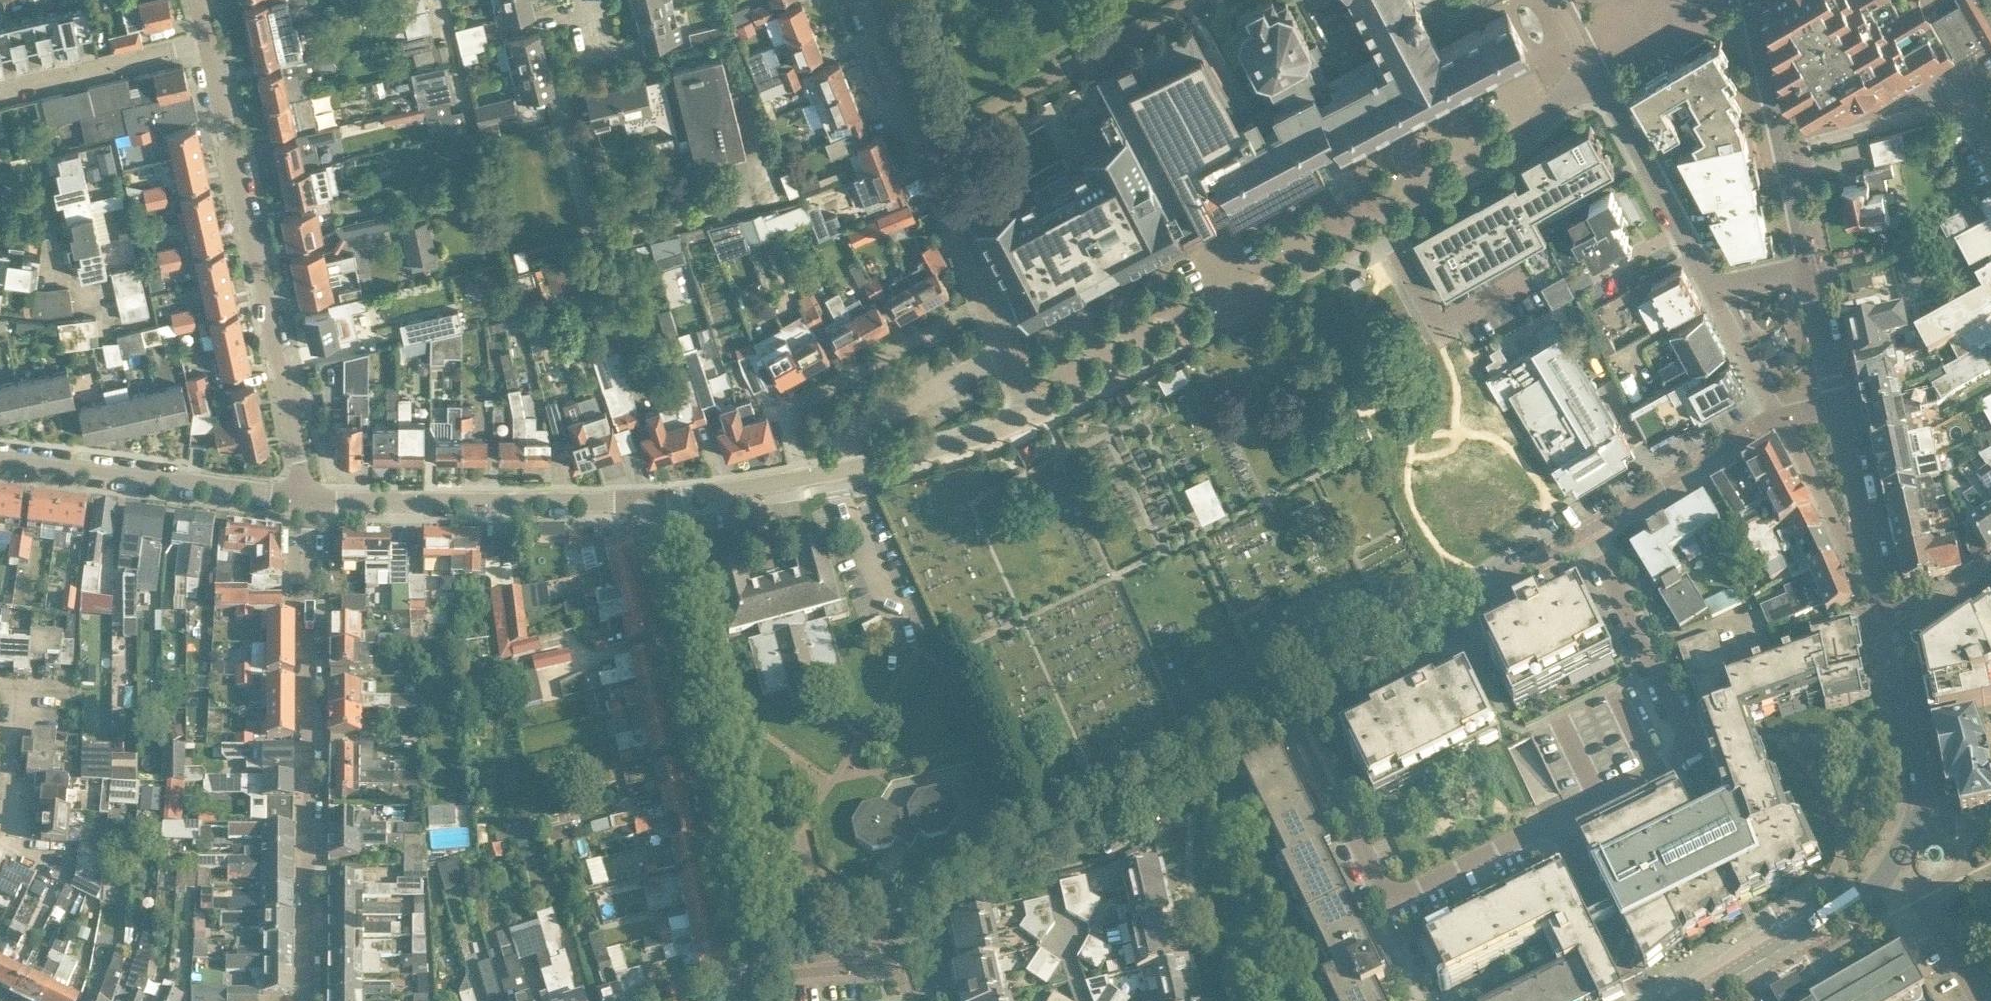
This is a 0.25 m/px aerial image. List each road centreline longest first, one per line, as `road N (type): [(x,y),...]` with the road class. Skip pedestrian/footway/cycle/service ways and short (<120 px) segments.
road 1 (unclassified): [(1031,416),(1504,159),(1562,99),(1598,77)]
road 2 (unclassified): [(307,497),(307,1000)]
road 3 (unclassified): [(747,990),(639,499)]
road 4 (unclassified): [(206,42),(307,497)]
road 5 (residential): [(1293,709),(1384,896),(1395,899),(1557,820)]
road 6 (residential): [(1557,820),(1685,753),(1683,727),(1586,532)]
road 7 (residential): [(1293,709),(1586,532)]
road 8 (unclassified): [(307,497),(639,499)]
road 9 (unclassified): [(0,458),(307,497)]
road 10 (residential): [(799,477),(787,409),(985,301)]
road 11 (unclassified): [(1045,850),(1293,709)]
road 12 (tertiary): [(1807,268),(1748,0)]
road 13 (residential): [(862,0),(957,240)]
road 14 (unclassified): [(799,477),(1031,416)]
road 15 (unclassified): [(1715,285),(1598,77)]
road 16 (unclassified): [(1586,532),(1780,418)]
road 17 (tertiary): [(1692,1000),(1872,896),(1881,882)]
road 18 (residential): [(0,89),(206,42)]
road 19 (residential): [(911,1000),(900,975),(882,966),(785,975),(747,990)]
road 20 (tertiary): [(1918,818),(1922,800),(1889,648)]
road 21 (residential): [(112,326),(107,302),(59,275),(49,233),(0,226)]
road 22 (unclassified): [(1780,418),(1845,542),(1866,537)]
road 23 (unclassified): [(639,499),(799,477)]
road 24 (residential): [(1981,1000),(1927,906),(1881,882)]
road 25 (unclassified): [(1780,418),(1715,285)]
road 26 (tertiary): [(1837,405),(1807,268)]
road 27 (tertiary): [(1866,537),(1837,405)]
road 28 (unclassified): [(15,690),(0,819)]
road 29 (residential): [(1031,416),(985,301)]
road 30 (tertiary): [(1889,648),(1990,577)]

